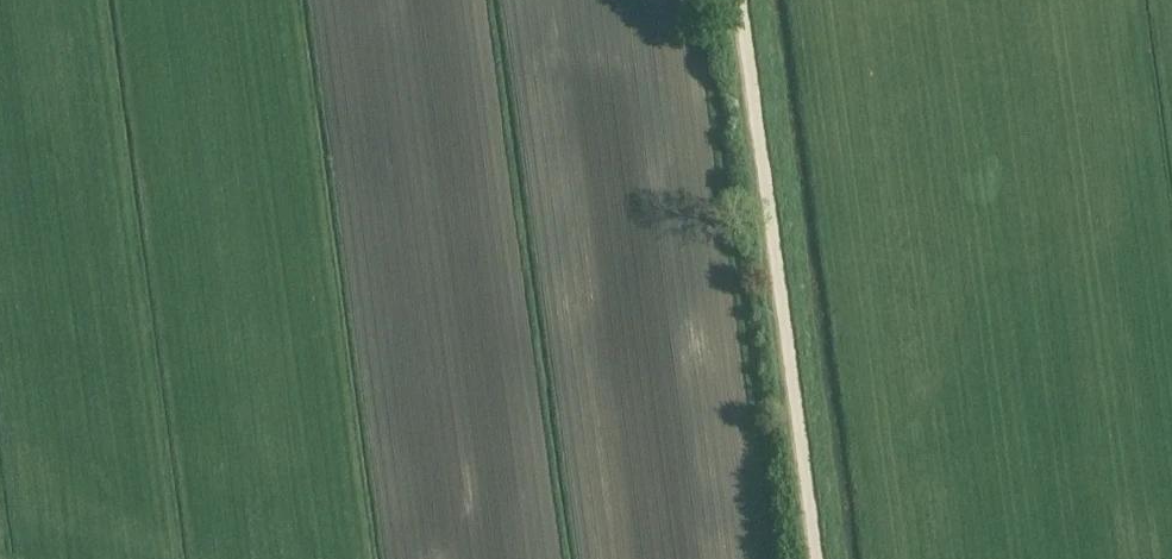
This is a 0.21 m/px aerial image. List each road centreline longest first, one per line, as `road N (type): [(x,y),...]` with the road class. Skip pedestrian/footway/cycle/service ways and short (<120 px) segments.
road 1 (track): [(816,558),(741,0)]

